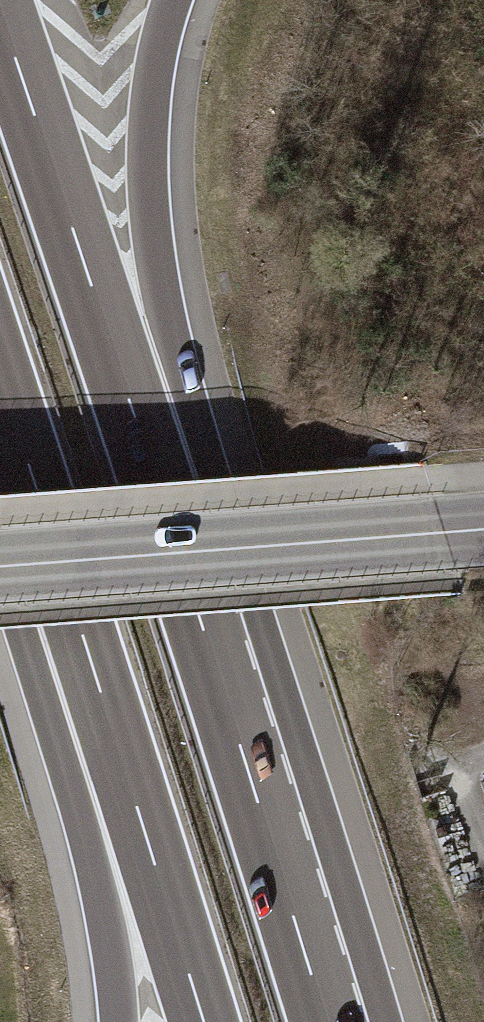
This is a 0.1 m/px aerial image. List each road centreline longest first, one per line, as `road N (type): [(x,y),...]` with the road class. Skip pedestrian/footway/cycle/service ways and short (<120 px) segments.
road 1 (motorway): [(243,745),(0,10)]
road 2 (motorway): [(243,745),(152,235),(151,109),(174,0)]
road 3 (secondary): [(483,528),(0,566)]
road 4 (motorway): [(83,641),(203,1021)]
road 5 (motorway): [(83,641),(119,1021)]
road 6 (motorway): [(325,1021),(243,745)]
road 7 (motorway): [(0,384),(83,641)]

